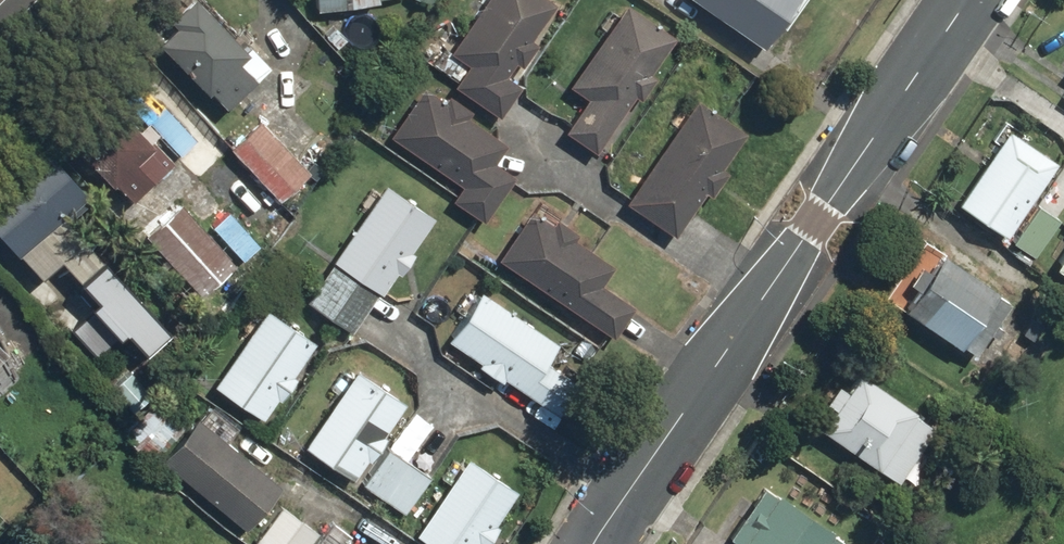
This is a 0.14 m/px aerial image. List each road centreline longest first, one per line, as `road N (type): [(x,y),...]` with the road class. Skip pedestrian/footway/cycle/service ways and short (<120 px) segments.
road 1 (tertiary): [(588,543),(960,0)]

